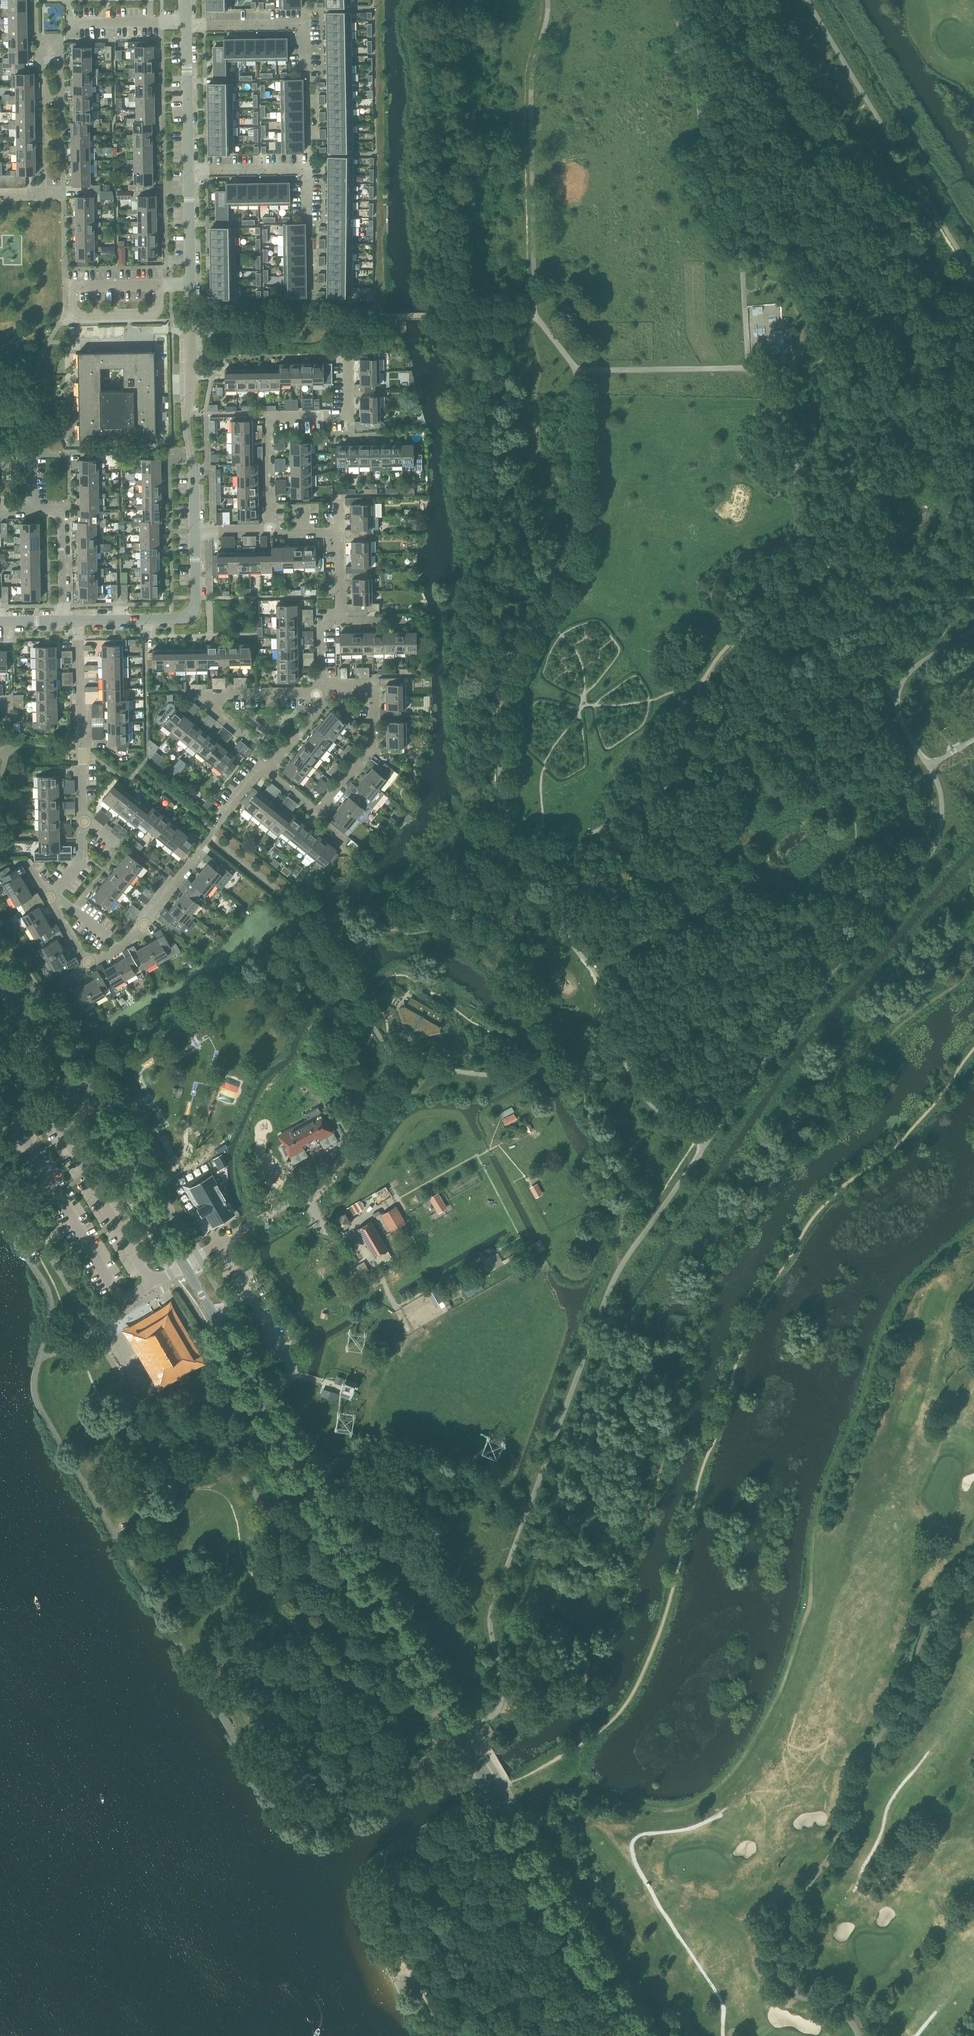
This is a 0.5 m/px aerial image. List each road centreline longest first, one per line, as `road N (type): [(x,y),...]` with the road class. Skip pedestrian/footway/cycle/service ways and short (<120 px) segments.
road 1 (tertiary): [(639,2035),(80,1086),(0,966)]
road 2 (track): [(513,1798),(535,1787),(574,1787),(678,1807),(711,1793),(746,1753),(785,1681),(810,1607),(831,1471),(890,1318),(918,1271),(973,1228)]
road 3 (residential): [(50,897),(82,859),(79,621)]
road 4 (residential): [(270,529),(269,421),(349,417),(347,356)]
road 5 (residential): [(195,529),(186,423),(192,284)]
road 6 (residential): [(319,692),(374,684),(374,747),(317,813)]
road 7 (residential): [(79,621),(193,615),(195,529)]
road 8 (residential): [(187,26),(307,24),(308,79)]
road 9 (residential): [(249,740),(215,709),(215,692),(319,692)]
road 10 (residential): [(305,220),(306,170),(190,172)]
road 11 (residential): [(90,965),(130,941),(201,847)]
road 12 (residential): [(190,172),(187,26)]
road 13 (residential): [(53,47),(76,26),(187,26)]
road 14 (residential): [(62,621),(60,509),(34,510)]
road 15 (residential): [(65,285),(192,284)]

